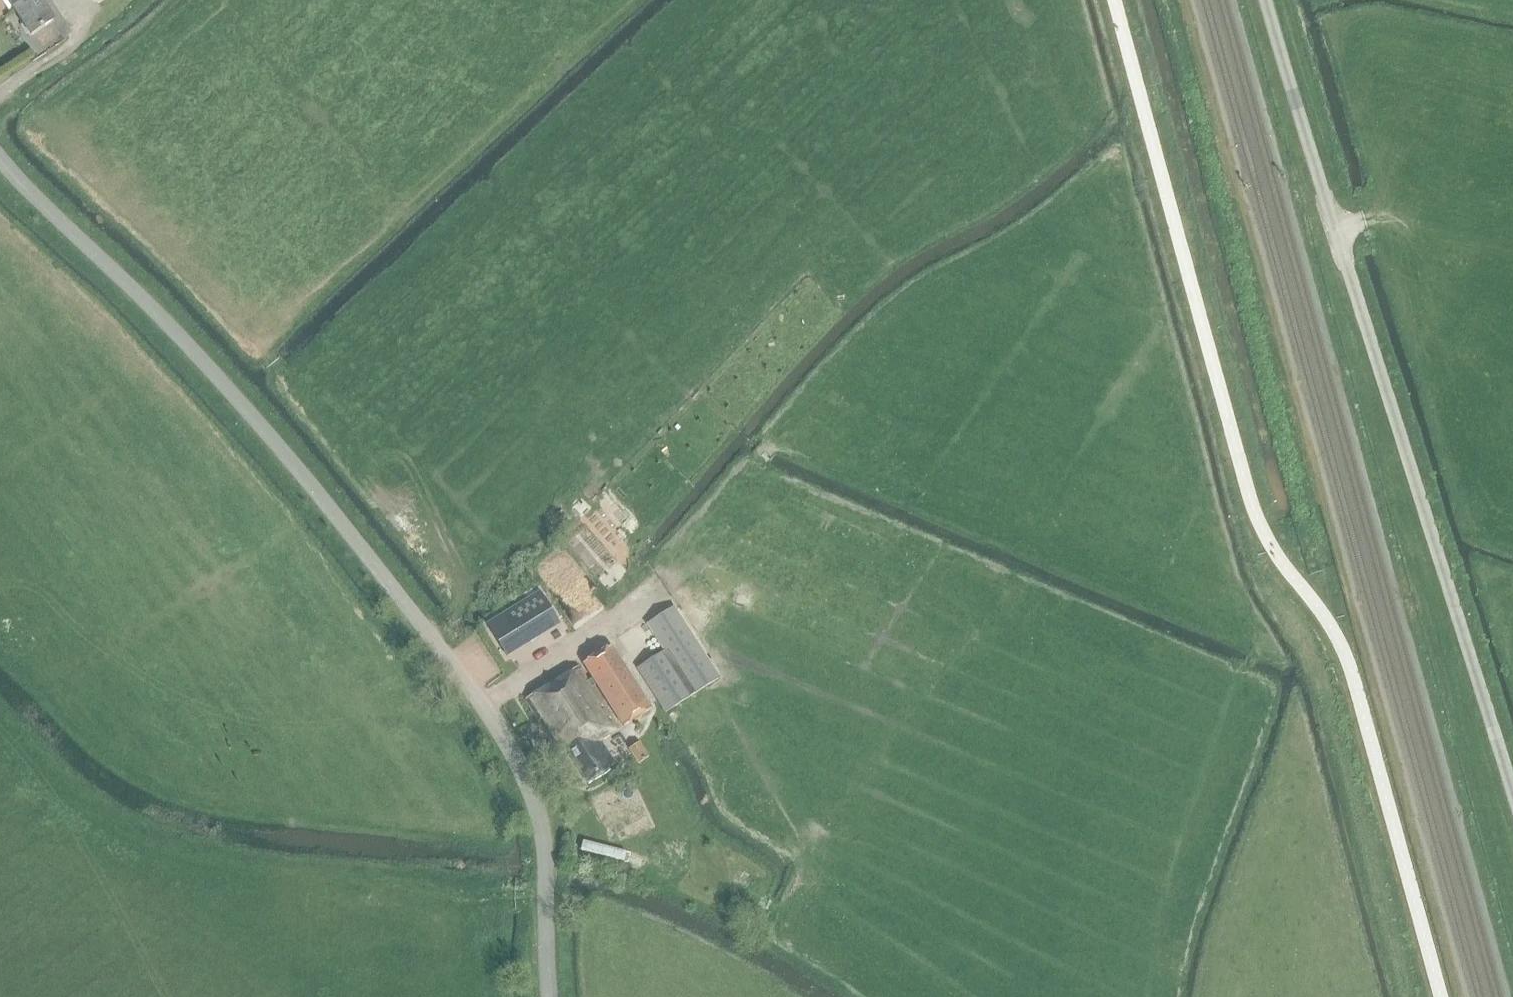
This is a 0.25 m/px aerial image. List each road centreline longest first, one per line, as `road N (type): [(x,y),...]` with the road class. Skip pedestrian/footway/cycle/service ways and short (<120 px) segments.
road 1 (unclassified): [(543,996),(538,833),(521,775),(492,723),(268,441),(0,161)]

